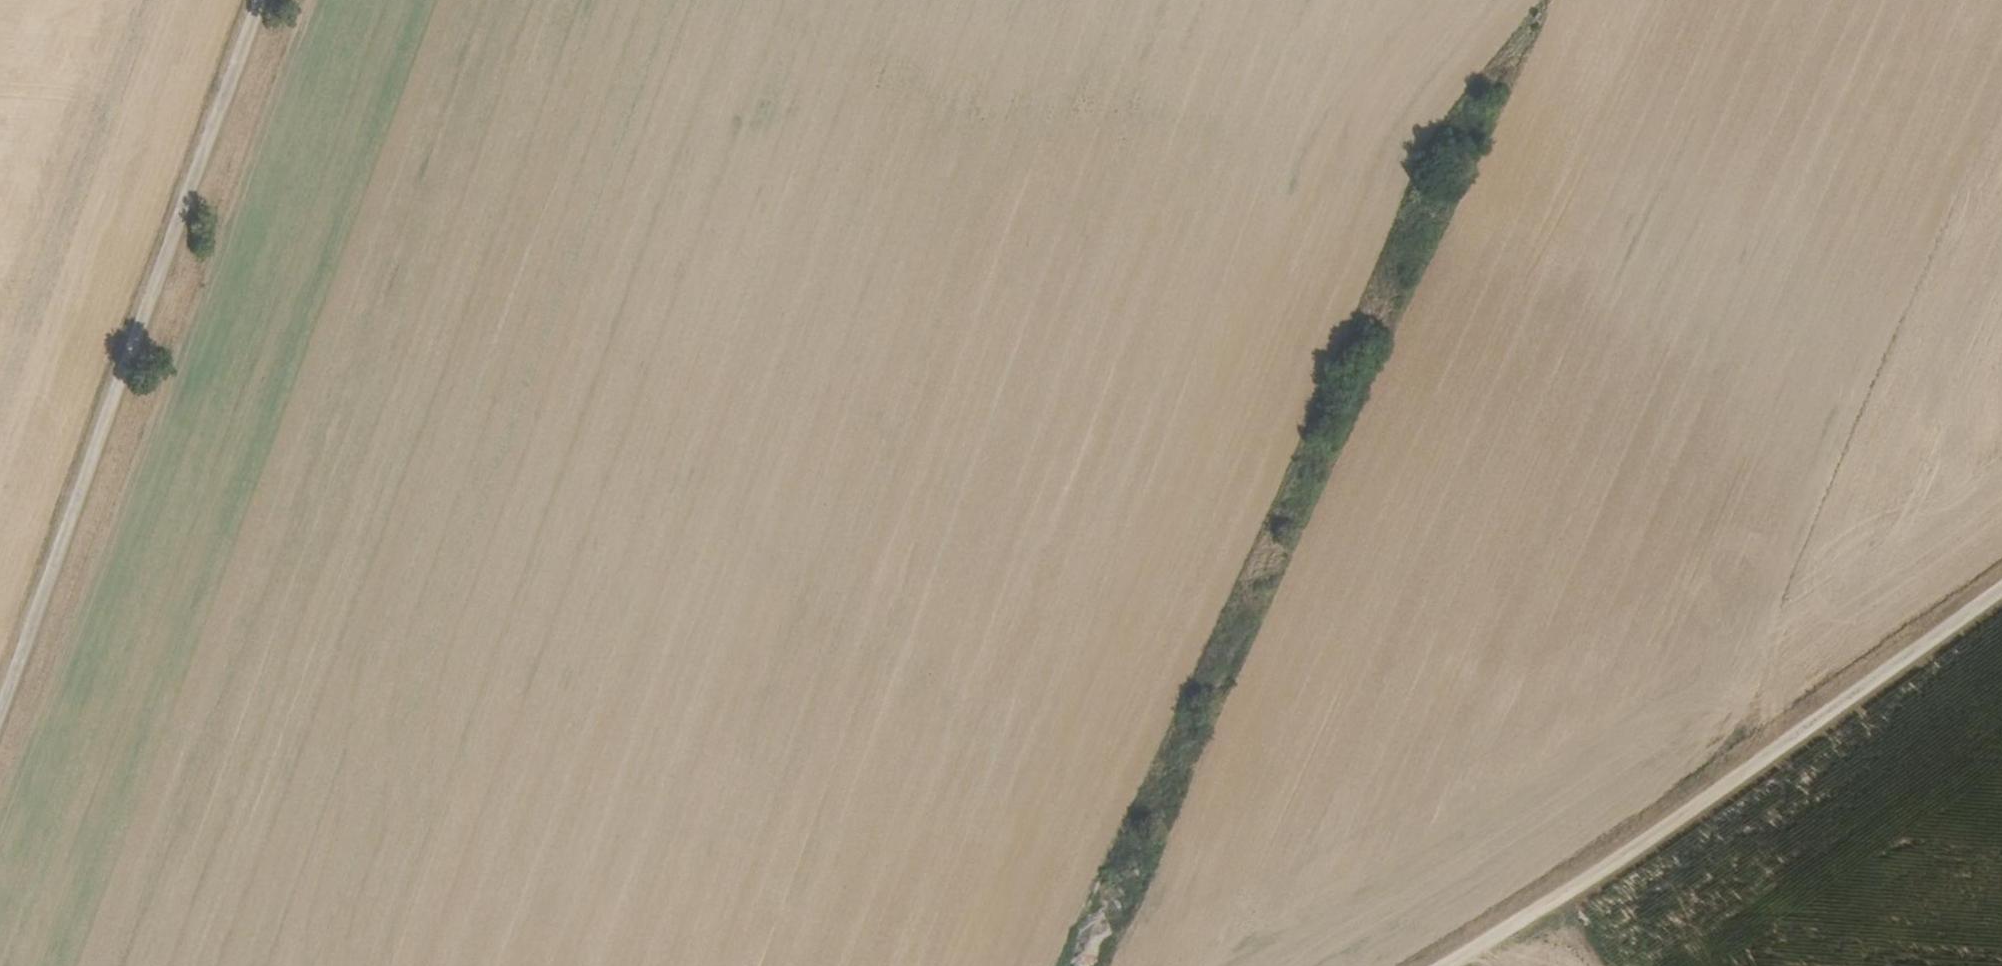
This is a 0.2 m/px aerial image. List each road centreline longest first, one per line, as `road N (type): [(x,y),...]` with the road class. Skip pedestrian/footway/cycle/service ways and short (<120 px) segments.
road 1 (track): [(275,0),(0,772)]
road 2 (track): [(1441,965),(1717,793),(2001,588)]

